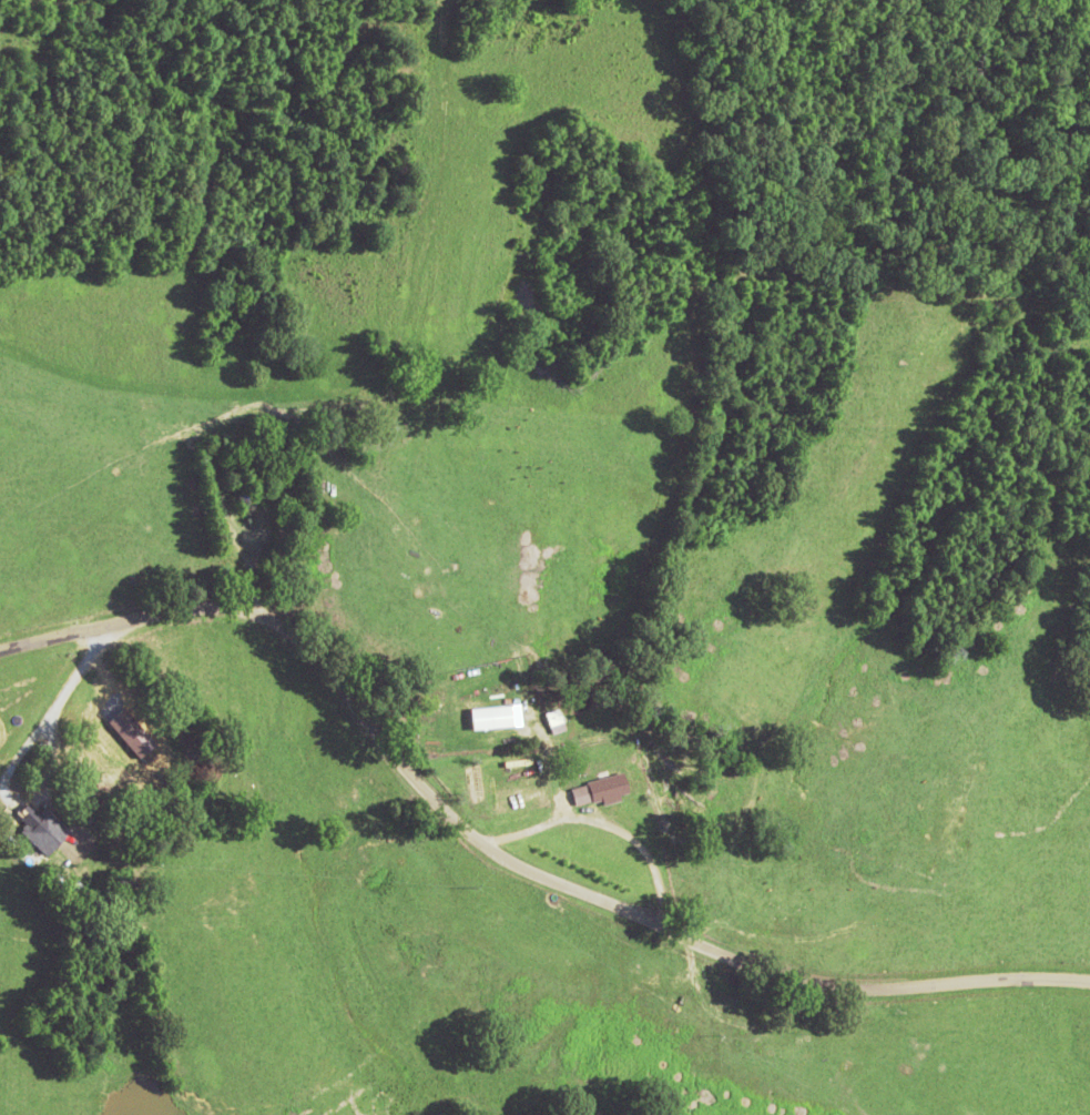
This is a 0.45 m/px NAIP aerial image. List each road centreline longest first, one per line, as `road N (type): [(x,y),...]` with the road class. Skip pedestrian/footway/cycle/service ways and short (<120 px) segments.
road 1 (residential): [(1089,974),(966,941),(738,935),(381,764),(216,594),(154,582),(0,595)]
road 2 (residential): [(452,799),(495,787),(577,811),(594,838),(601,870)]

